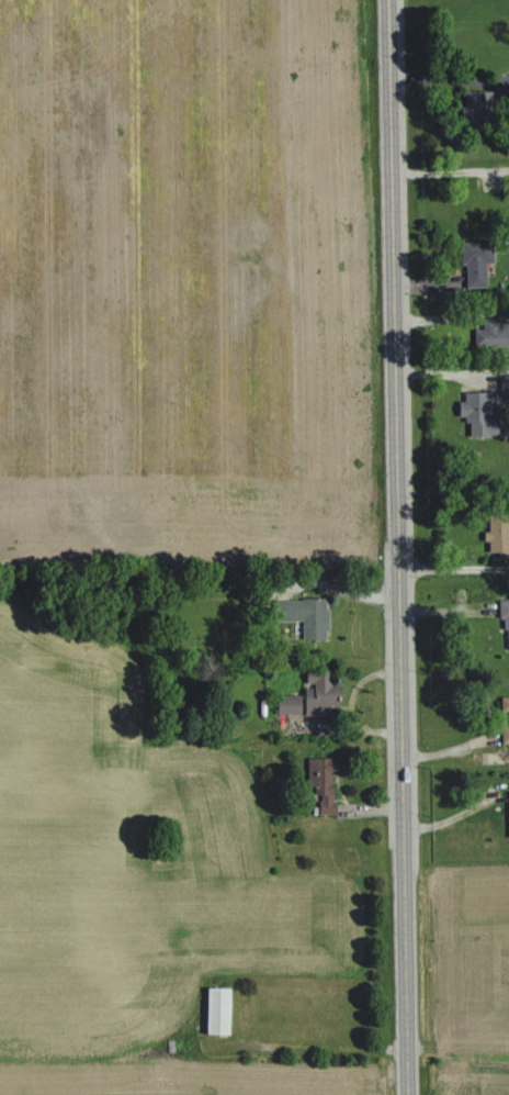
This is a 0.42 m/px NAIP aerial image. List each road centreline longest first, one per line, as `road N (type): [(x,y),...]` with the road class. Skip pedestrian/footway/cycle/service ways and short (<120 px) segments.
road 1 (primary): [(408,1094),(390,0)]

